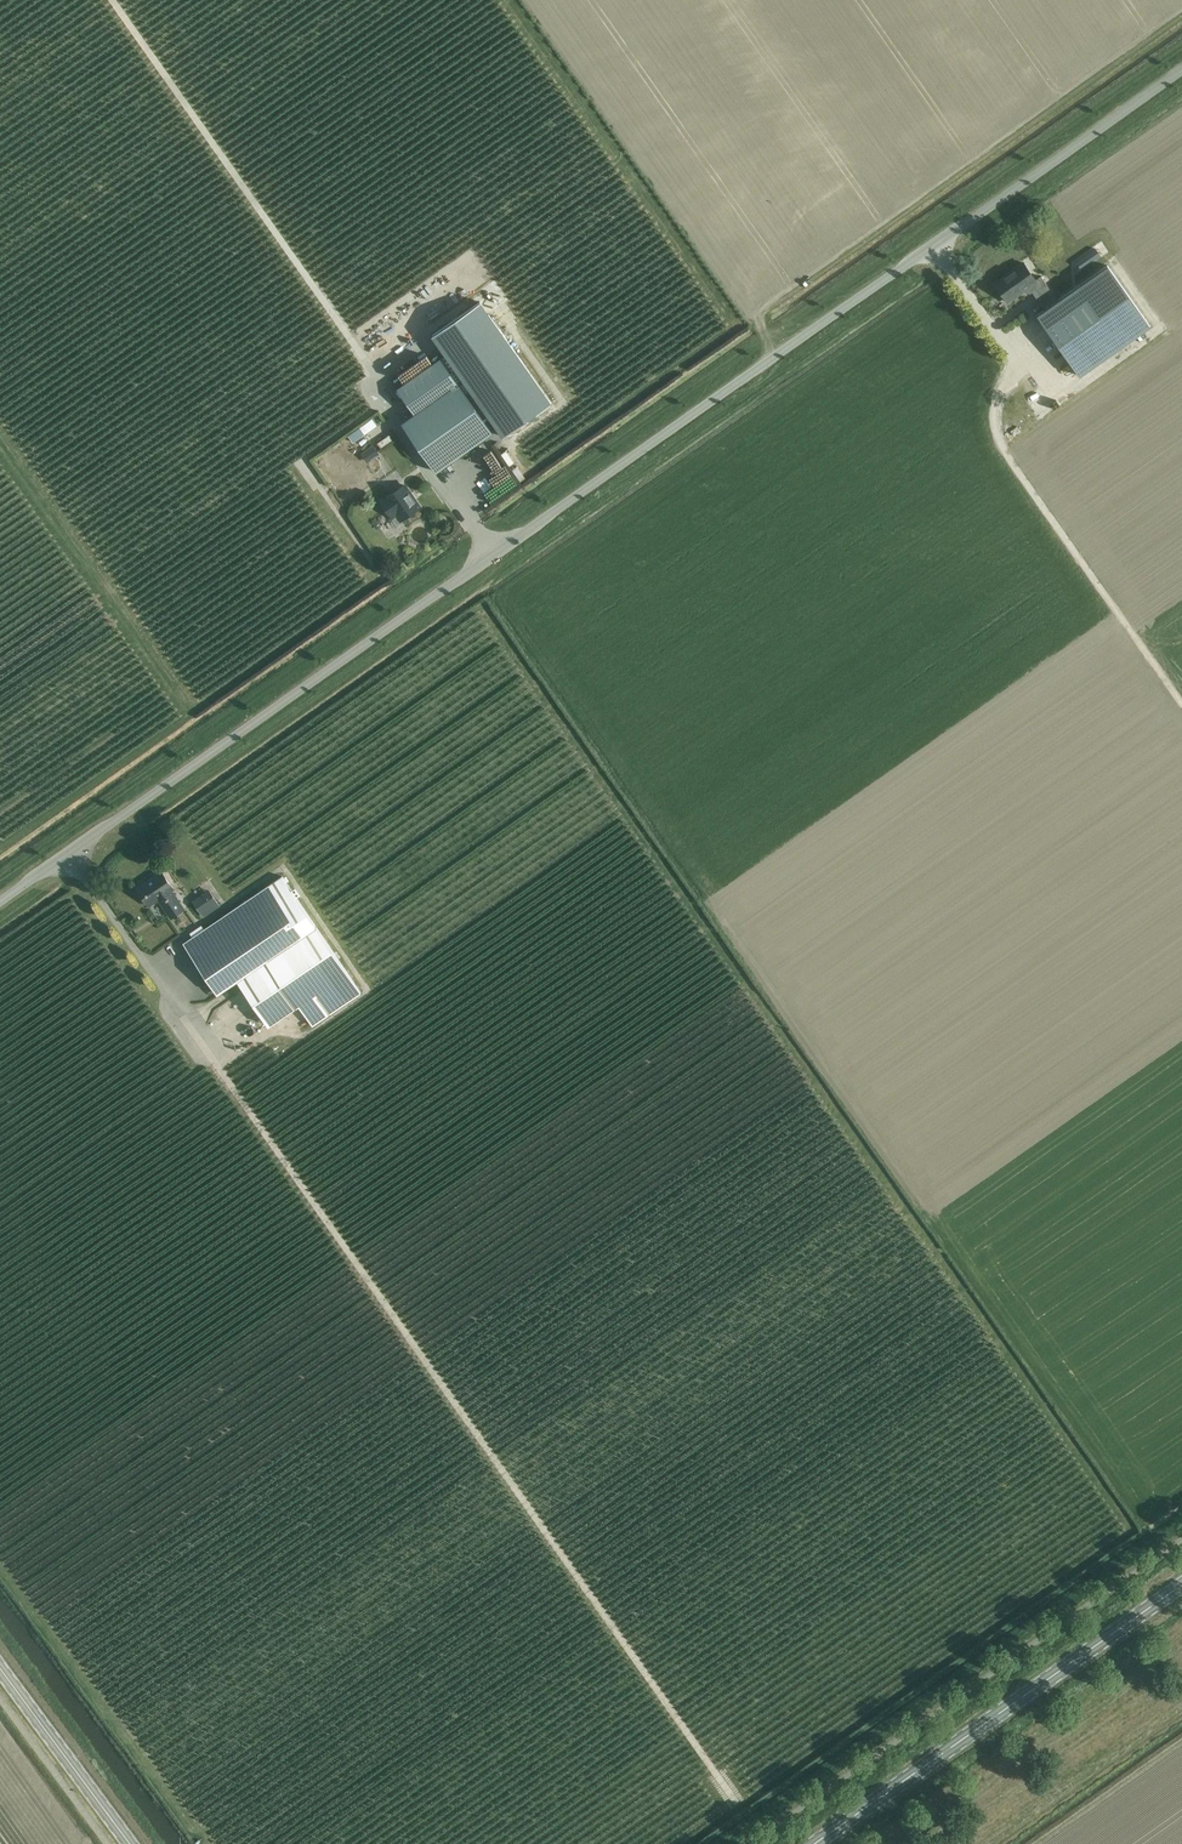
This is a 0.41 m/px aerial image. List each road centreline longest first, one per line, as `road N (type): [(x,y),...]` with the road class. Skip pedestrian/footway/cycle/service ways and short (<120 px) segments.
road 1 (unclassified): [(0,903),(1181,70)]
road 2 (secondary): [(814,1843),(1181,1586)]
road 3 (secondary): [(131,1843),(0,1667)]

